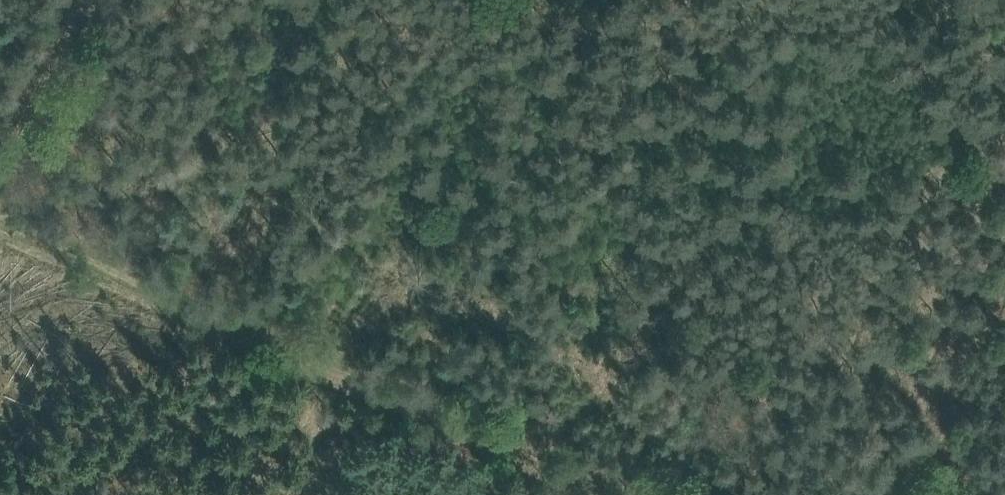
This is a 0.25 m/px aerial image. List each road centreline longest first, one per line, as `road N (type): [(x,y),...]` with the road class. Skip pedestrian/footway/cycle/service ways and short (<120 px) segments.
road 1 (track): [(0,218),(623,494)]
road 2 (track): [(0,136),(69,0)]

